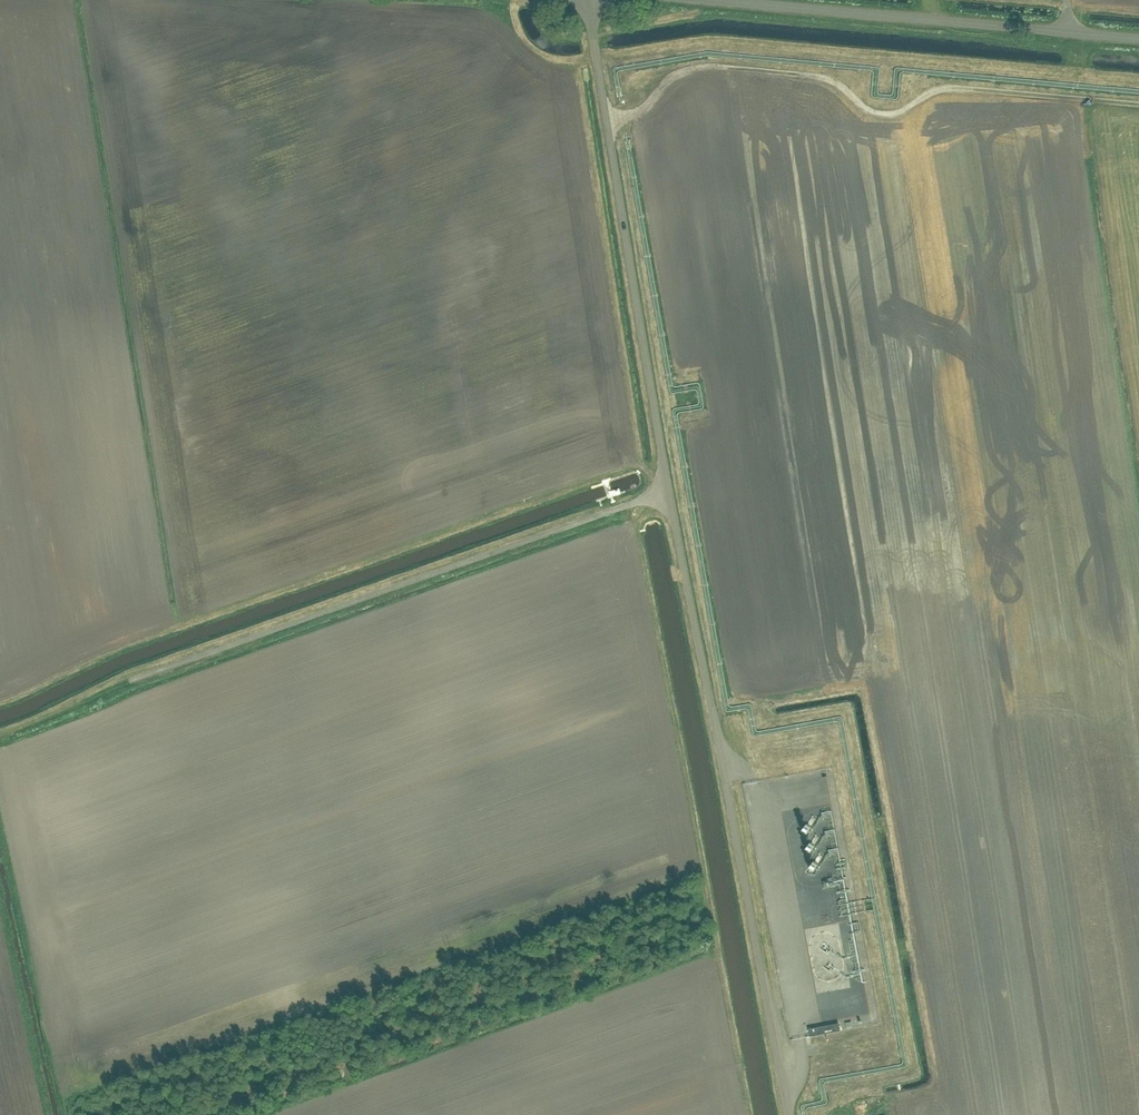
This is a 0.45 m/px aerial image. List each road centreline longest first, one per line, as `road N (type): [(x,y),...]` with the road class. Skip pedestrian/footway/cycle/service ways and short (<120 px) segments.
road 1 (unclassified): [(788,1114),(646,369),(587,0)]
road 2 (track): [(606,121),(642,110),(674,76),(707,67),(828,79),(880,115),(943,89),(1138,105)]
road 3 (tertiary): [(1138,39),(718,0)]

